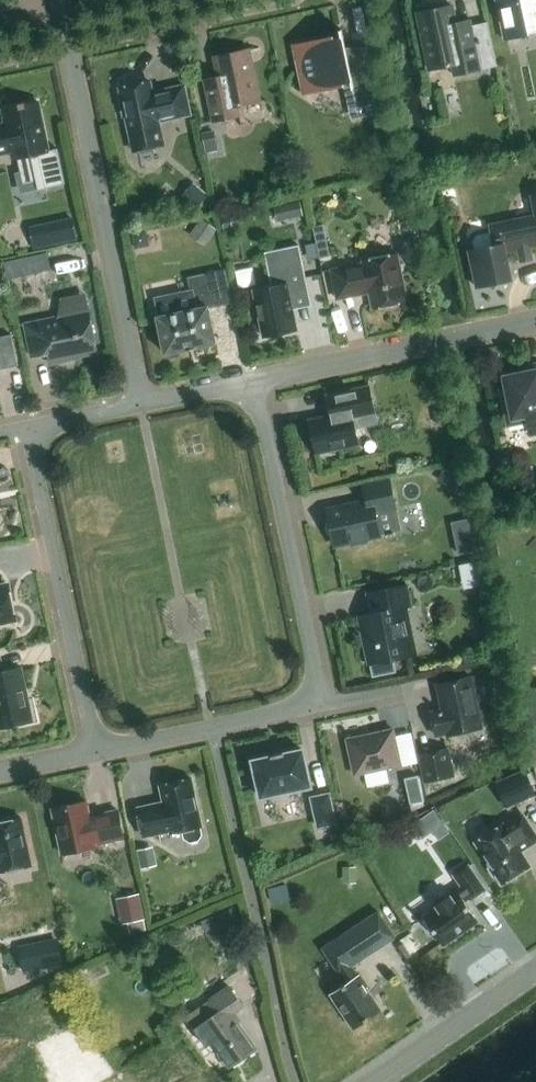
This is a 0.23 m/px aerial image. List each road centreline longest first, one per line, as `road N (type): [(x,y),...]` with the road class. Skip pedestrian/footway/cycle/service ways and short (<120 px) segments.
road 1 (residential): [(142,402),(57,0)]
road 2 (residential): [(22,428),(91,753)]
road 3 (residential): [(322,704),(253,381)]
road 4 (residential): [(253,381),(535,321)]
road 5 (residential): [(91,753),(322,704)]
road 6 (tertiary): [(372,1081),(535,970)]
road 7 (residential): [(22,428),(142,402)]

